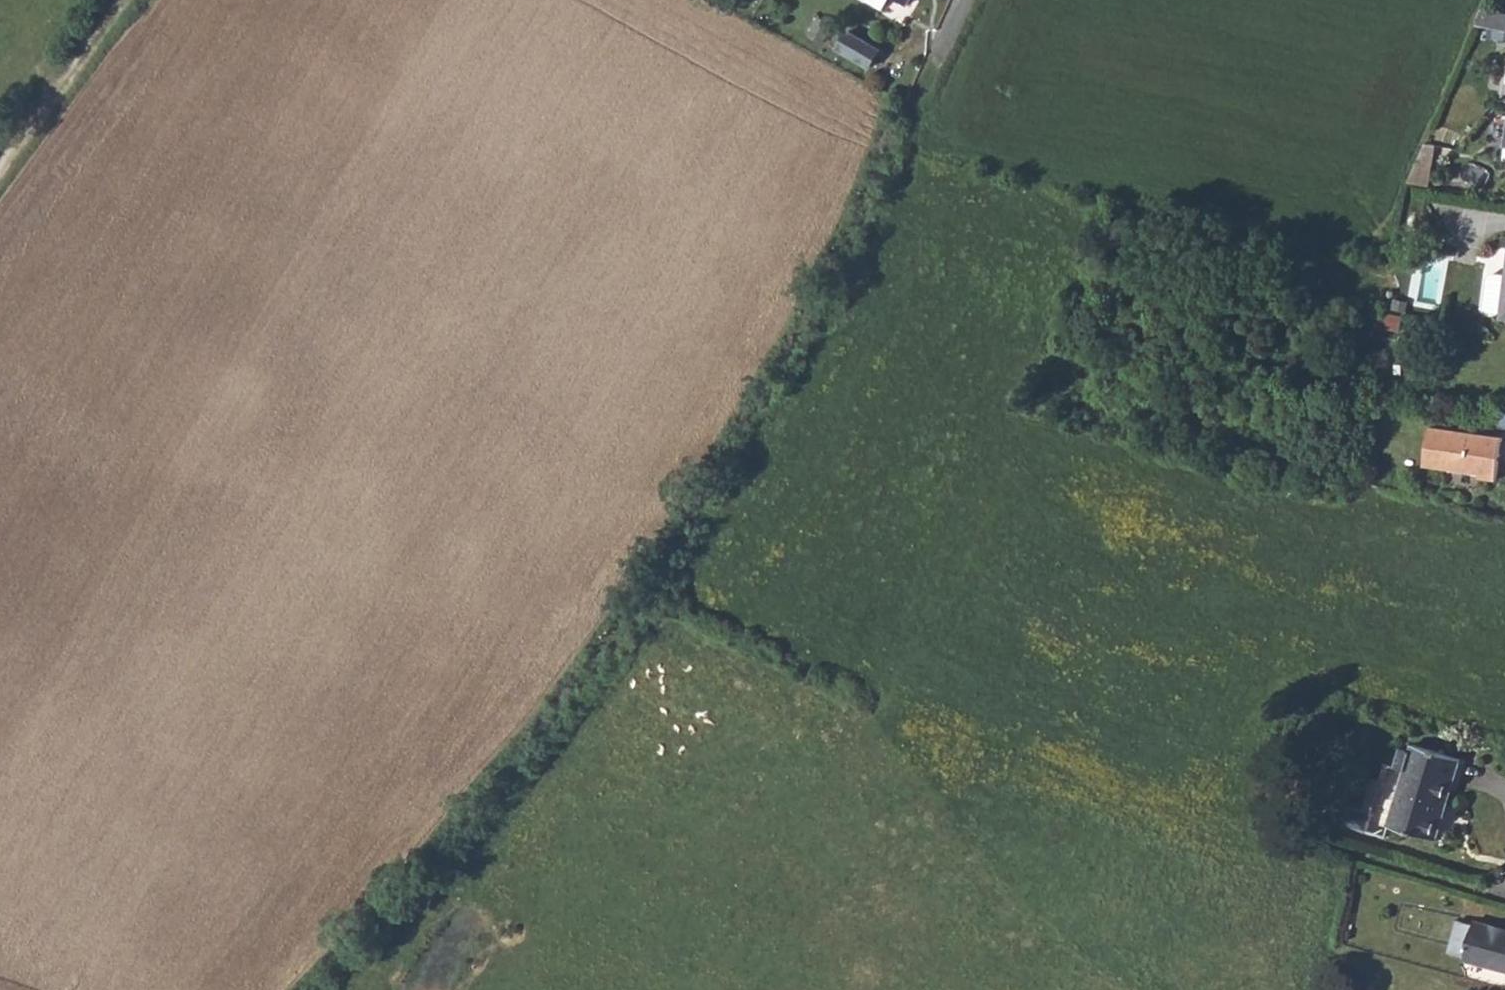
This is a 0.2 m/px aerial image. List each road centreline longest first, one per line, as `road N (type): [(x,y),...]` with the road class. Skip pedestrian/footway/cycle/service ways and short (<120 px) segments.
road 1 (track): [(133,0),(0,176)]
road 2 (residential): [(963,0),(918,114)]

